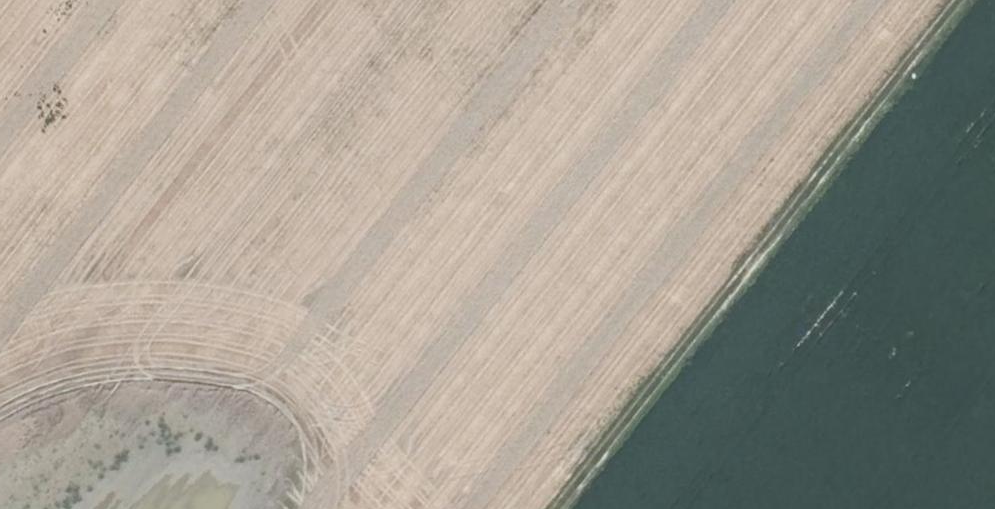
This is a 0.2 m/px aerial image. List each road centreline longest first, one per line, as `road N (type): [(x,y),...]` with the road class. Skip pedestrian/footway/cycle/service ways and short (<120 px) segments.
road 1 (track): [(949,0),(557,508)]

